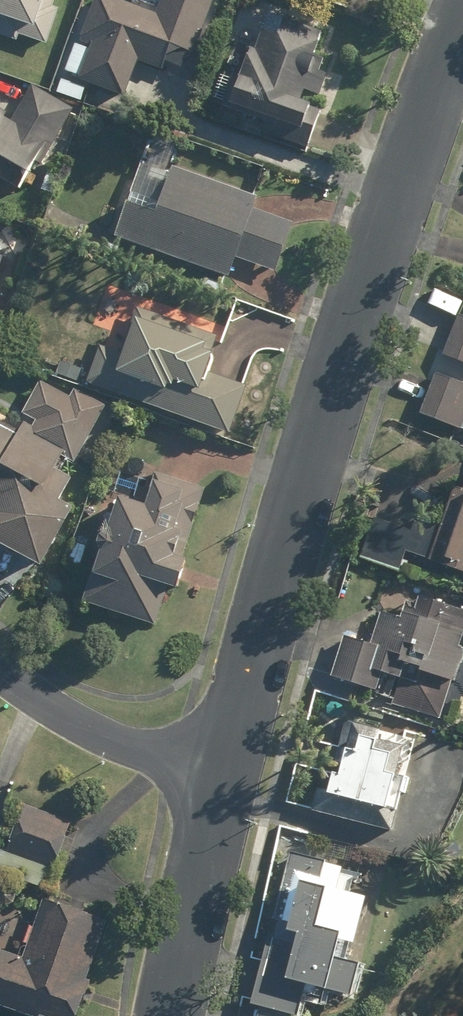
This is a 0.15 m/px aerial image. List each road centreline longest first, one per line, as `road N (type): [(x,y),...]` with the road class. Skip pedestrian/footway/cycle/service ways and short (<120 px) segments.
road 1 (residential): [(222,780),(388,220),(462,25)]
road 2 (residential): [(222,780),(54,710),(0,663)]
road 3 (residential): [(169,1015),(222,780)]

